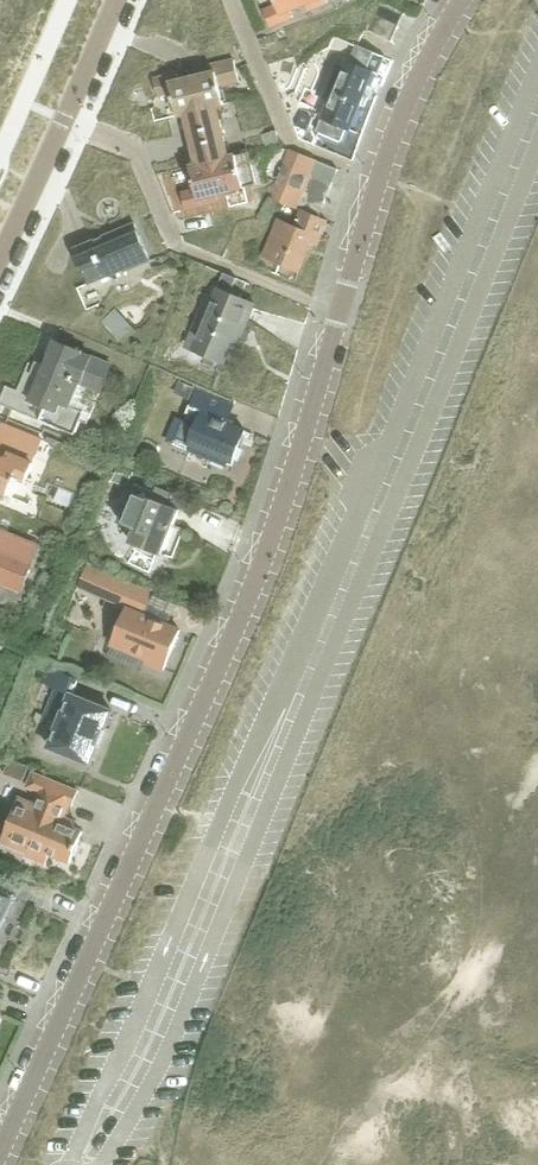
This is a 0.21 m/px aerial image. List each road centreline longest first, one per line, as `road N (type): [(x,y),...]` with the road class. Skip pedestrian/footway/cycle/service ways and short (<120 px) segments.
road 1 (tertiary): [(0,1157),(278,523),(381,176),(411,99),(467,0)]
road 2 (tertiary): [(117,0),(0,256)]

